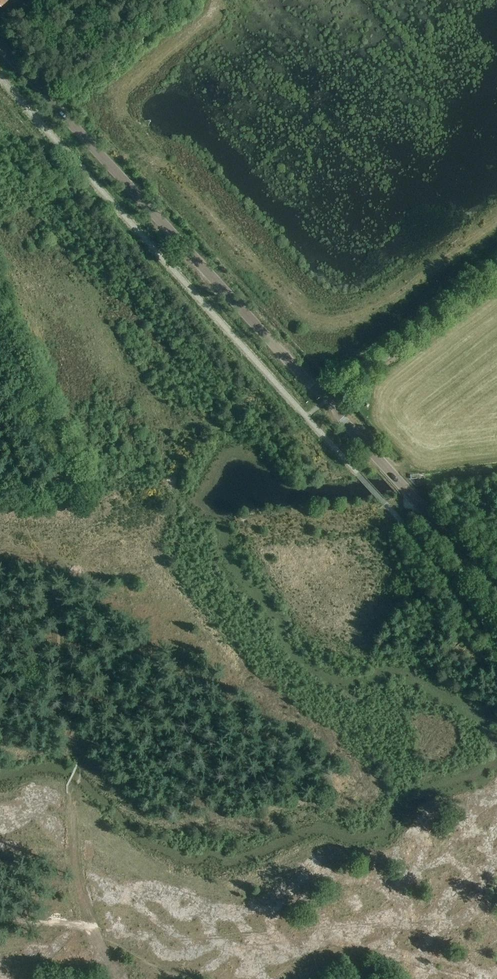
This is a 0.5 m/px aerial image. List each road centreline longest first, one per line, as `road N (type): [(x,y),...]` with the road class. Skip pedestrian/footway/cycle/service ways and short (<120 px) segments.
road 1 (tertiary): [(330,398),(0,46)]
road 2 (tertiary): [(496,590),(330,398)]
road 3 (tertiary): [(330,398),(496,270)]
road 4 (track): [(73,790),(74,848),(91,932)]

